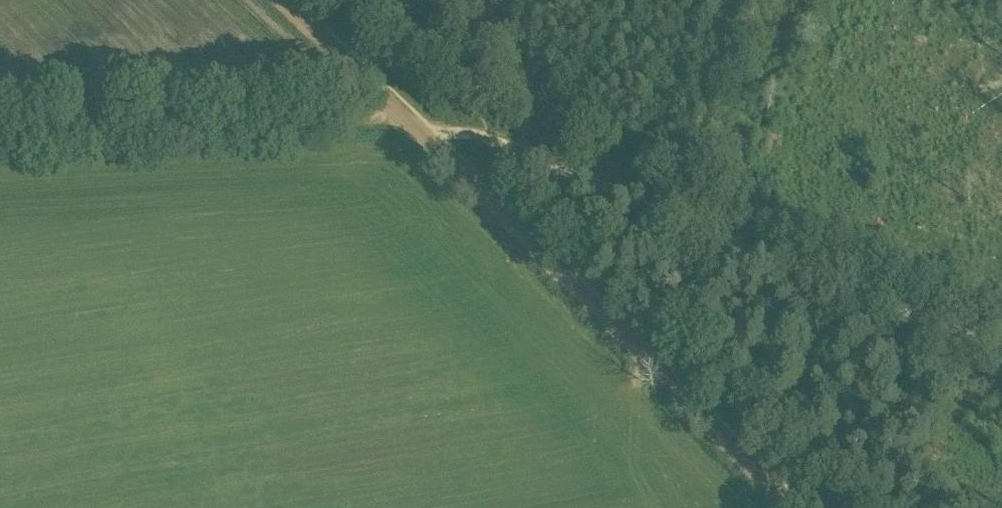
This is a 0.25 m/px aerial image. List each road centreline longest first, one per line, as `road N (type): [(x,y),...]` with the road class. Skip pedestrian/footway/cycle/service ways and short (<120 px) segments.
road 1 (track): [(418,136),(786,507)]
road 2 (track): [(402,122),(0,143)]
road 3 (track): [(1001,328),(698,211)]
road 4 (track): [(275,0),(418,136)]
road 5 (track): [(575,164),(477,133),(418,136)]
road 6 (track): [(698,211),(575,164)]

